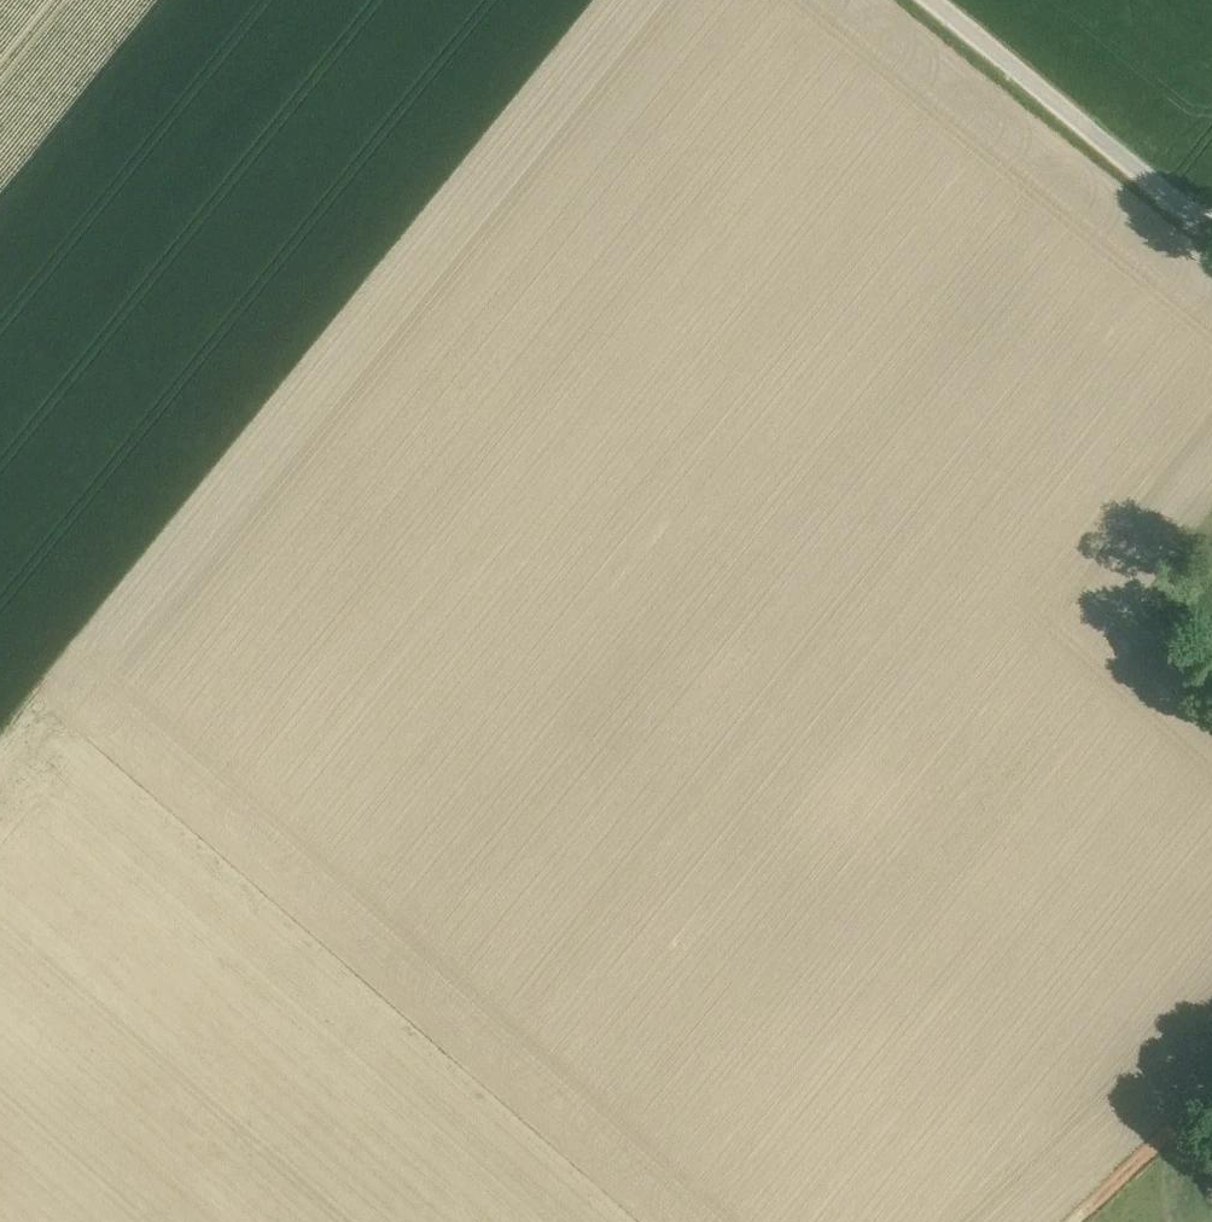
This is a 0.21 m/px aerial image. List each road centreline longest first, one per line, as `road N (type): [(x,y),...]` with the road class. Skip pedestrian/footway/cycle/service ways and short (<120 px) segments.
road 1 (unclassified): [(1211,235),(927,0)]
road 2 (track): [(1069,1221),(1211,1088)]

